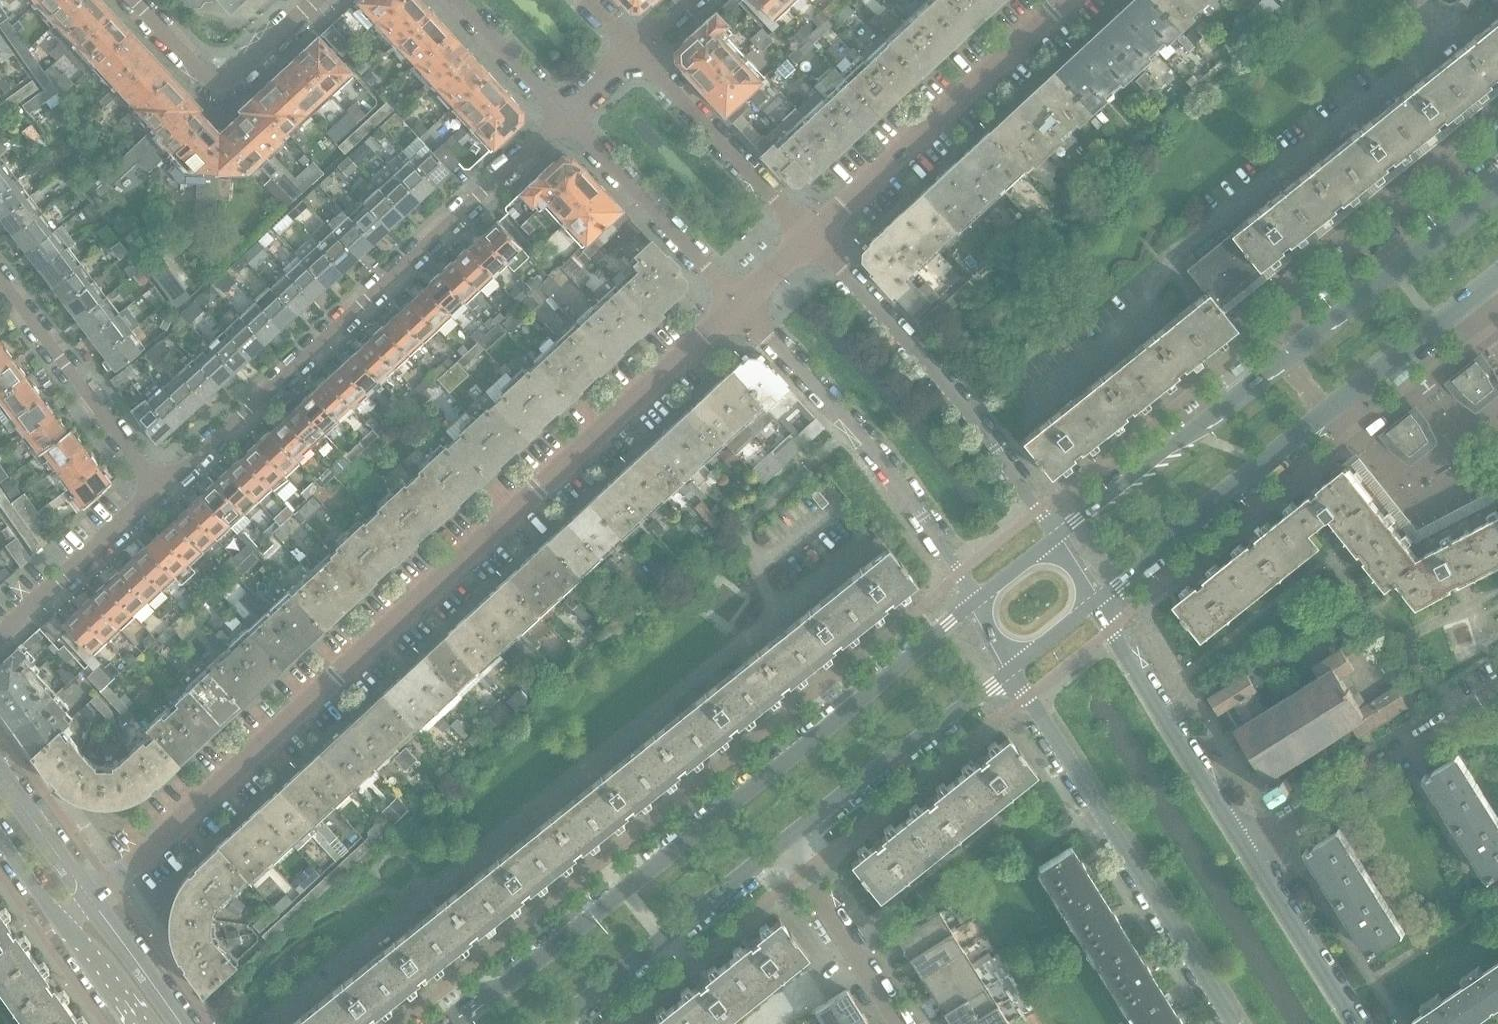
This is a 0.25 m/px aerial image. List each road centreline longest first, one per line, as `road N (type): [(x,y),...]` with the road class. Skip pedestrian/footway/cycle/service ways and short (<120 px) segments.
road 1 (residential): [(92,894),(737,308)]
road 2 (secondary): [(975,605),(452,1023)]
road 3 (residential): [(158,490),(561,119)]
road 4 (secondary): [(1091,602),(1497,279)]
road 5 (residential): [(1008,667),(1231,1023)]
road 6 (residential): [(1053,540),(957,397),(812,234)]
road 7 (residential): [(737,308),(858,434),(923,515),(975,605)]
road 8 (residential): [(812,234),(1065,0)]
road 9 (secondary): [(1302,342),(1053,540)]
road 10 (residential): [(1497,693),(1243,853)]
road 11 (residential): [(1497,139),(1299,296),(1302,342)]
road 12 (residential): [(1243,853),(1091,602)]
road 13 (secondary): [(781,849),(1008,667)]
road 14 (secondary): [(563,1023),(781,849)]
road 15 (residential): [(158,490),(0,279)]
road 16 (residential): [(561,119),(737,308)]
road 17 (residential): [(812,234),(635,48)]
road 18 (secondary): [(1497,185),(1302,342)]
road 19 (residential): [(135,0),(207,77),(231,80),(315,0)]
road 20 (residential): [(0,634),(158,490)]
road 21 (residential): [(895,1023),(781,849)]
road 22 (residential): [(1356,1023),(1243,853)]
road 23 (residential): [(456,0),(561,119)]
road 24 (tertiary): [(184,1023),(92,894)]
road 25 (tertiary): [(92,894),(1,769)]
road 26 (tertiary): [(66,919),(139,1023)]

